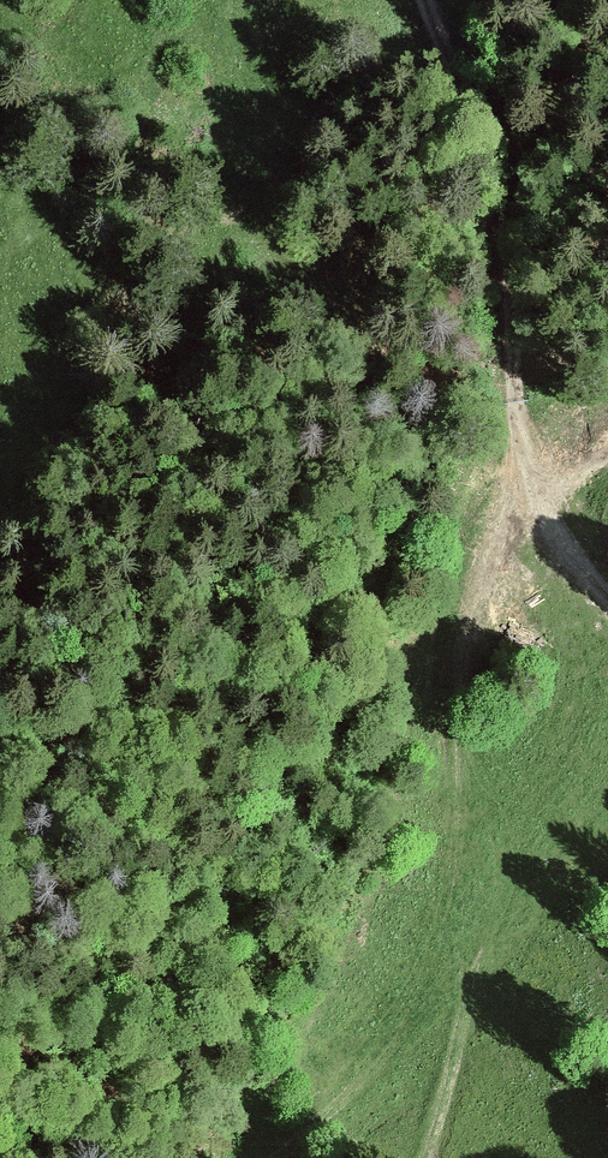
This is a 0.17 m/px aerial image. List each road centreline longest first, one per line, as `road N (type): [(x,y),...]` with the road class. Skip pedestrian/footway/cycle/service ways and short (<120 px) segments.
road 1 (track): [(532,472),(456,632),(447,739),(473,918),(474,982),(467,1034),(429,1157)]
road 2 (track): [(607,604),(538,497),(527,452),(515,339),(527,178),(510,131),(424,0)]
road 3 (track): [(473,918),(400,1032),(297,1132),(256,1157)]

